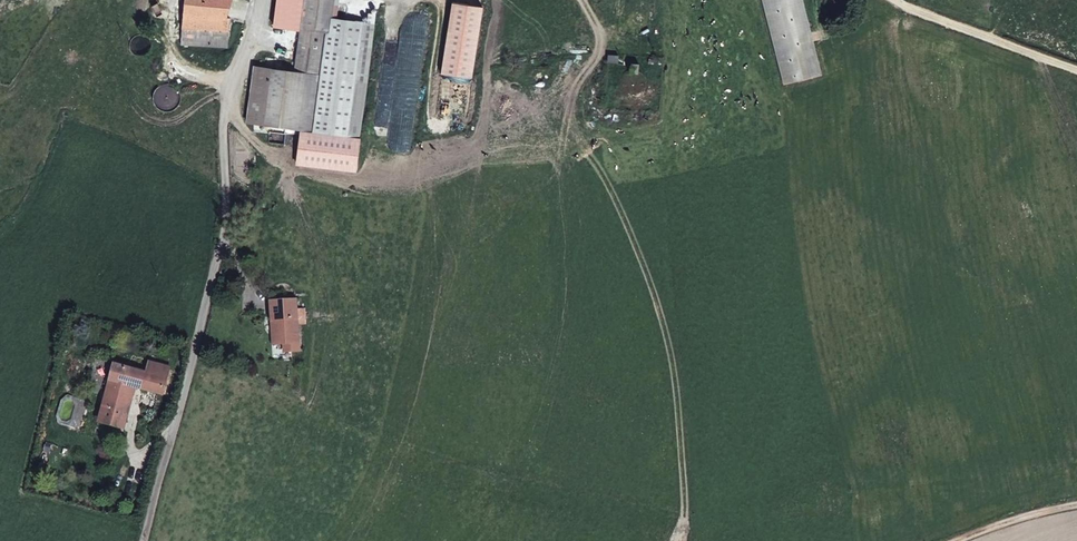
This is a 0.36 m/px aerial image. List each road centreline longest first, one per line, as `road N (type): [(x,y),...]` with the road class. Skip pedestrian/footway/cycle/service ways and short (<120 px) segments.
road 1 (track): [(260,0),(223,96),(227,222),(151,540)]
road 2 (track): [(902,0),(1001,51),(1076,73)]

